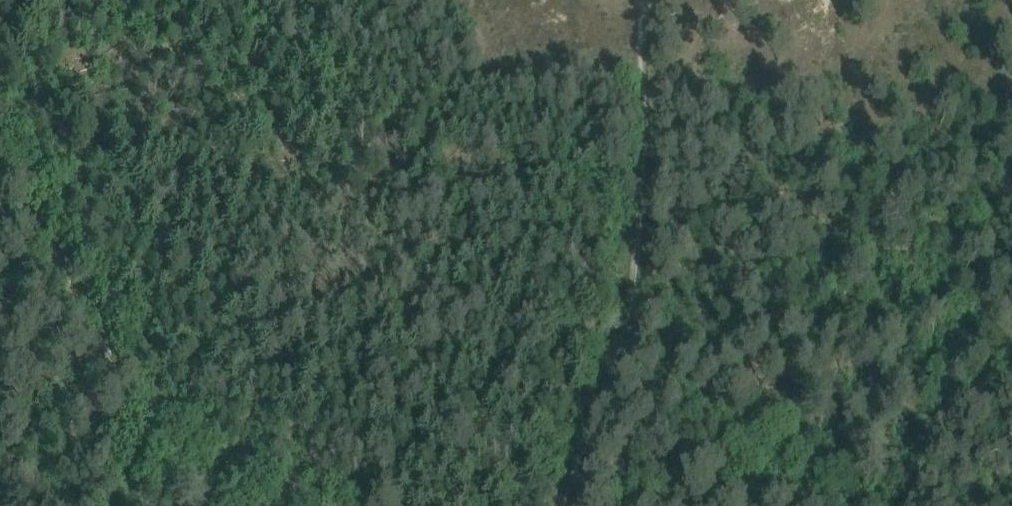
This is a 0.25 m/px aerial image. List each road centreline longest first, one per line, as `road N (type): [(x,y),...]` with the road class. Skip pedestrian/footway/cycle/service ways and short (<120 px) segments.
road 1 (track): [(555,505),(613,347),(631,264),(644,0)]
road 2 (track): [(0,161),(115,363),(150,407),(305,505)]

